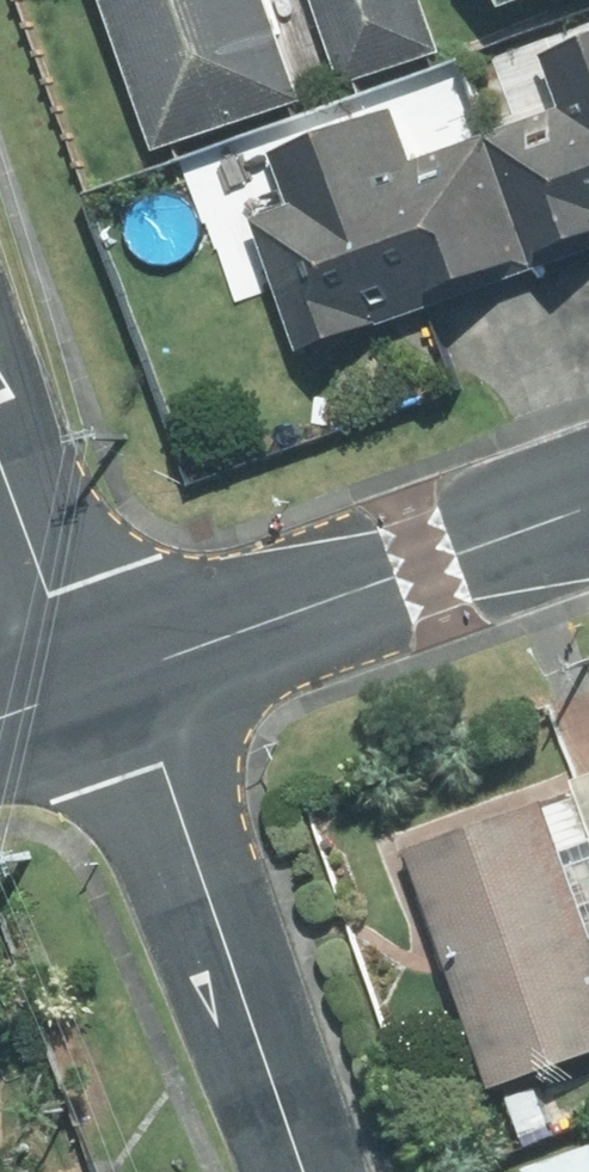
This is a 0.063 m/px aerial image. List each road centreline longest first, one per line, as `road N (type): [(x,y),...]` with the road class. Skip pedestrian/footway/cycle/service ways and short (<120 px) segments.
road 1 (tertiary): [(89,683),(588,508)]
road 2 (residential): [(275,1171),(134,776),(89,683)]
road 3 (residential): [(89,683),(46,596),(0,469)]

